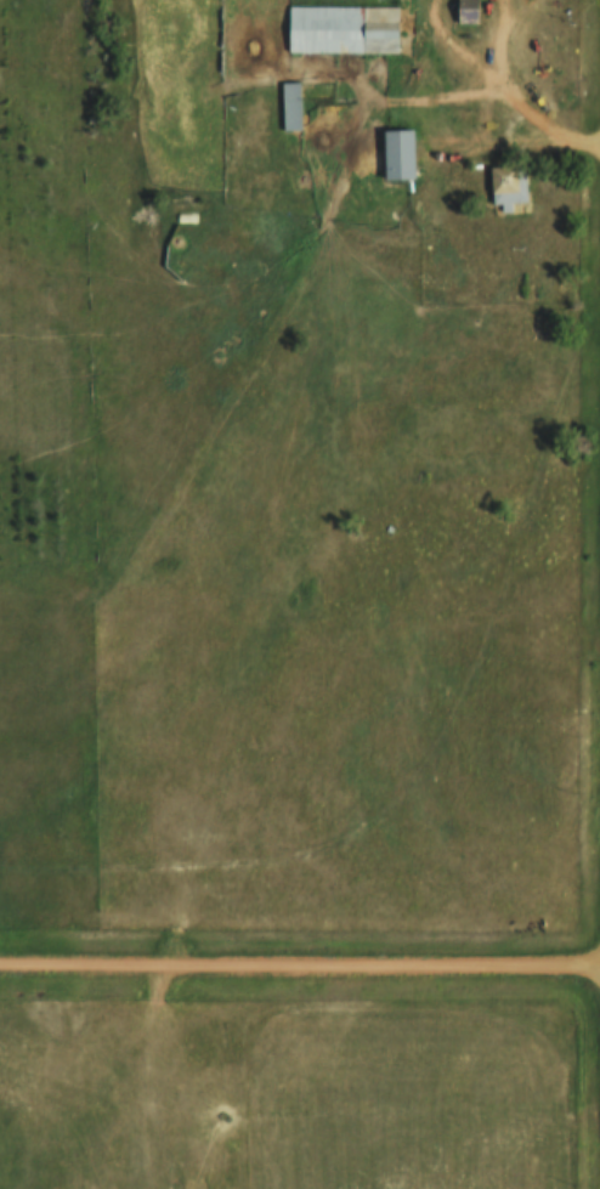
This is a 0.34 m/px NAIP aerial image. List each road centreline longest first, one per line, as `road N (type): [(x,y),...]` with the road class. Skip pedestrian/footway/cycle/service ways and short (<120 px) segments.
road 1 (residential): [(0,970),(599,971)]

